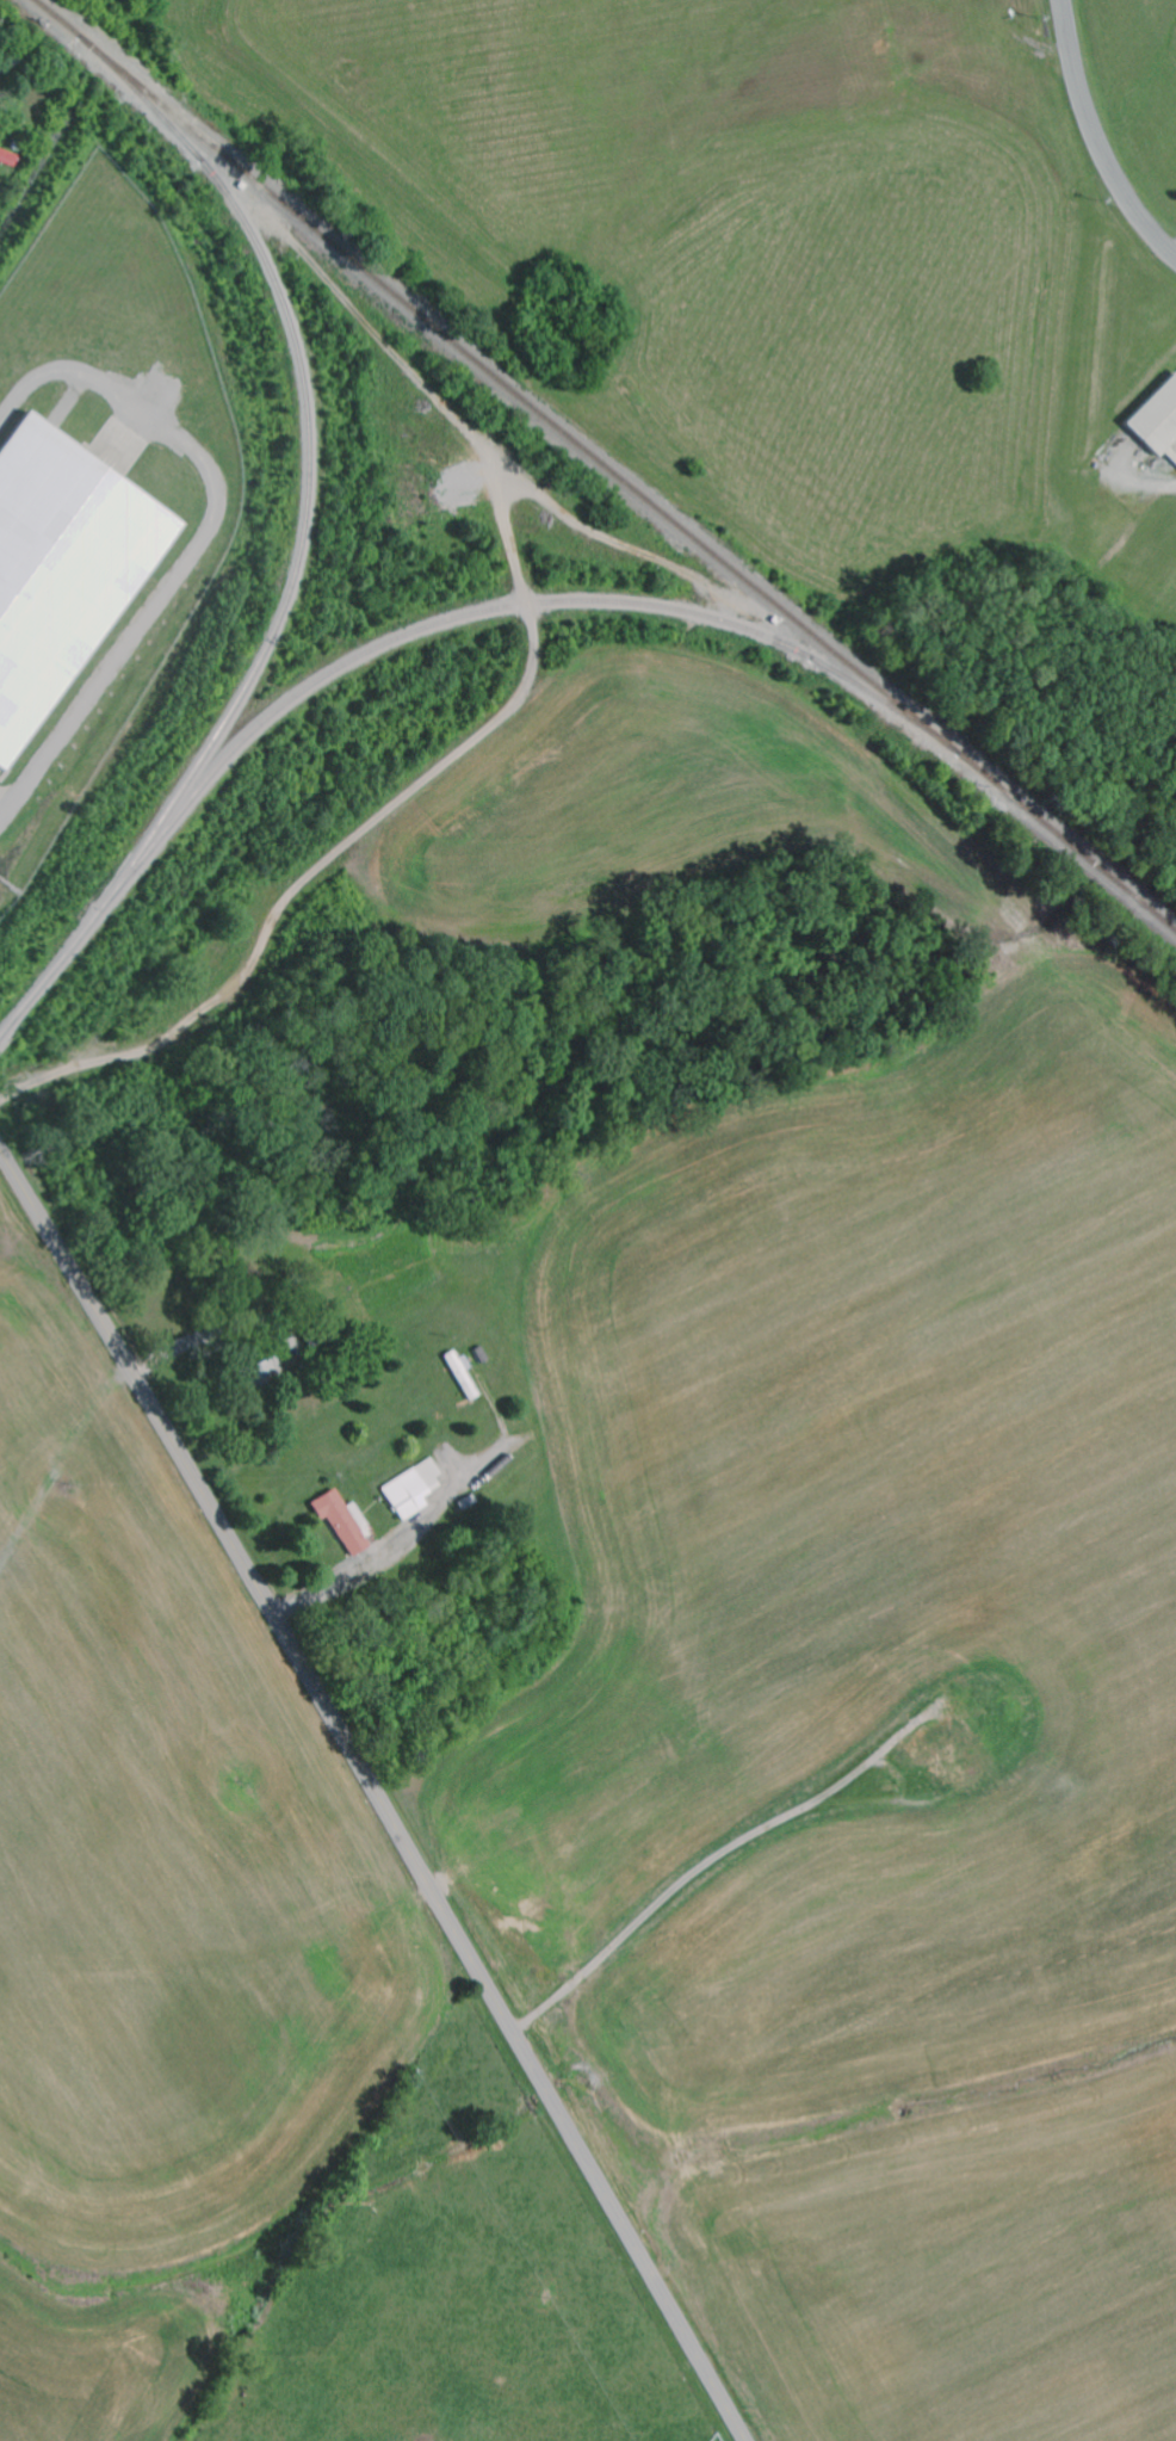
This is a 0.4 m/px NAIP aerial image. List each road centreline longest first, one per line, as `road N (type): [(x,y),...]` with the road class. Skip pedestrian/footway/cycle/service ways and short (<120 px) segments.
road 1 (secondary): [(0,1152),(746,2440)]
road 2 (residential): [(1175,259),(1106,160),(1082,100),(1061,0)]

